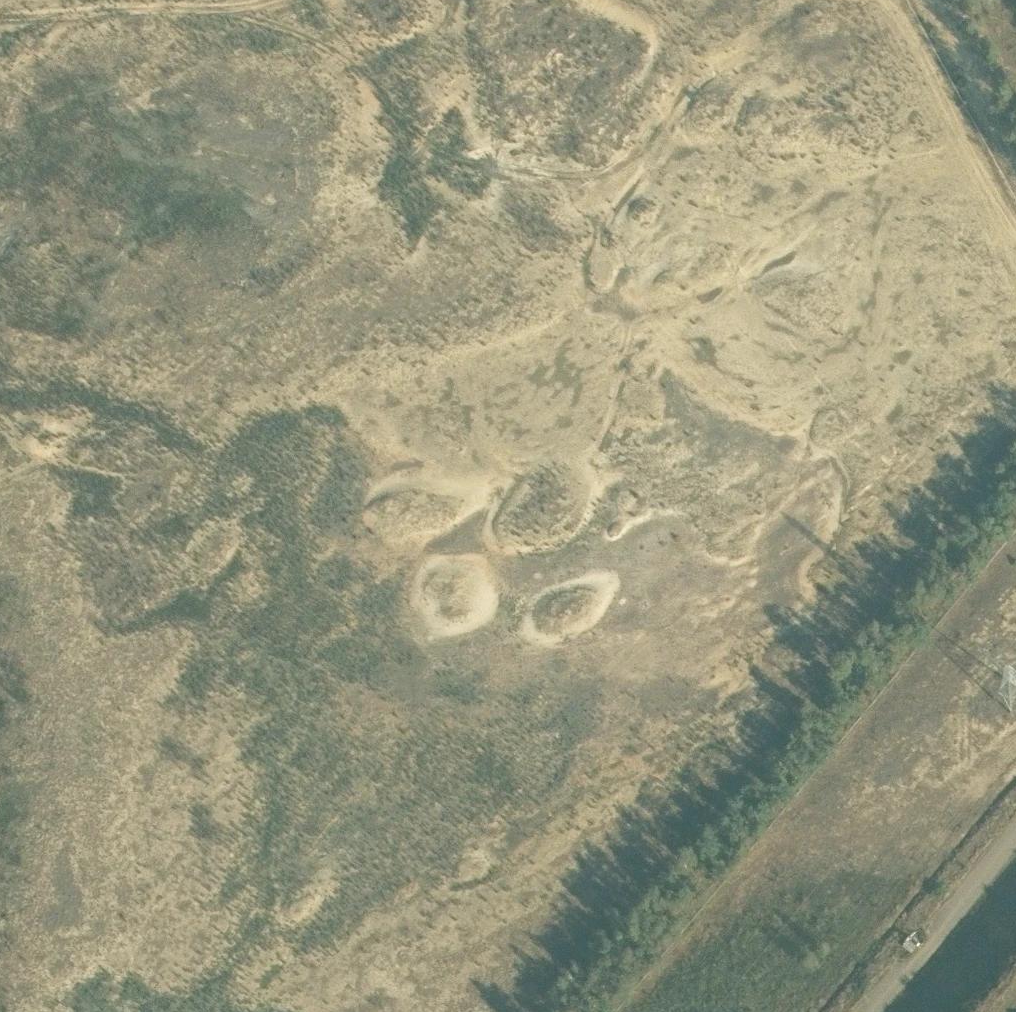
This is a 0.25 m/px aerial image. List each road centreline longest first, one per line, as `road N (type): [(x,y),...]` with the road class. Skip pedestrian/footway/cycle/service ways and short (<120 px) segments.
road 1 (track): [(878,1011),(1015,846)]

